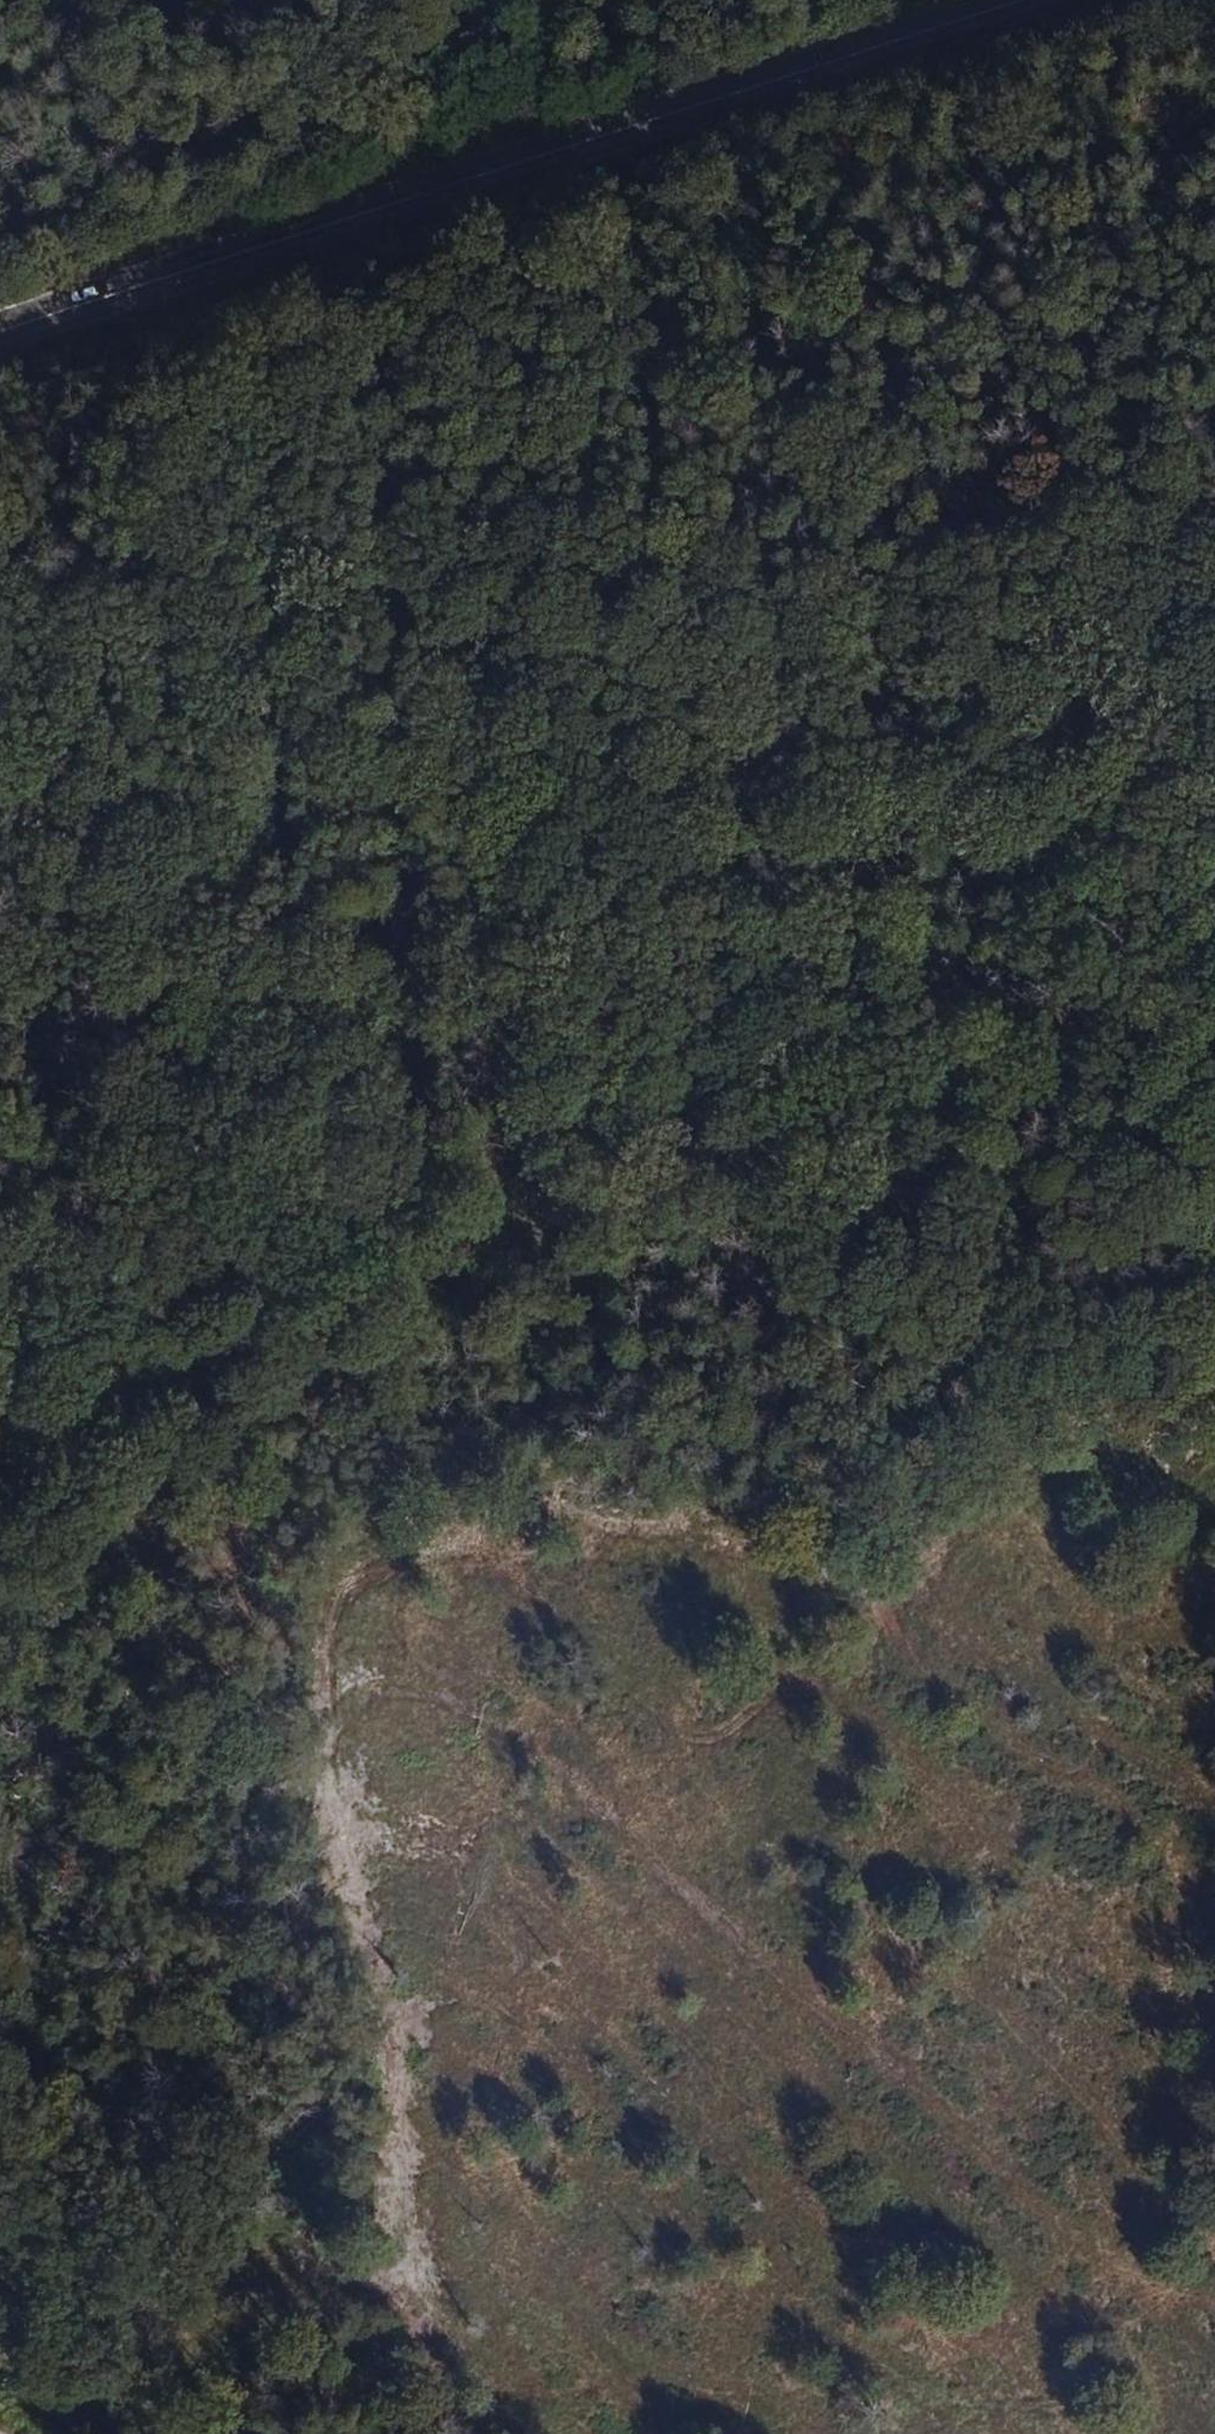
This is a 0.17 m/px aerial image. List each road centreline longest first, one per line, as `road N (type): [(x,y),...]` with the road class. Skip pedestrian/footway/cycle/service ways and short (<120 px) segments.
road 1 (primary): [(1013,0),(0,332)]
road 2 (track): [(166,2433),(0,2348)]

